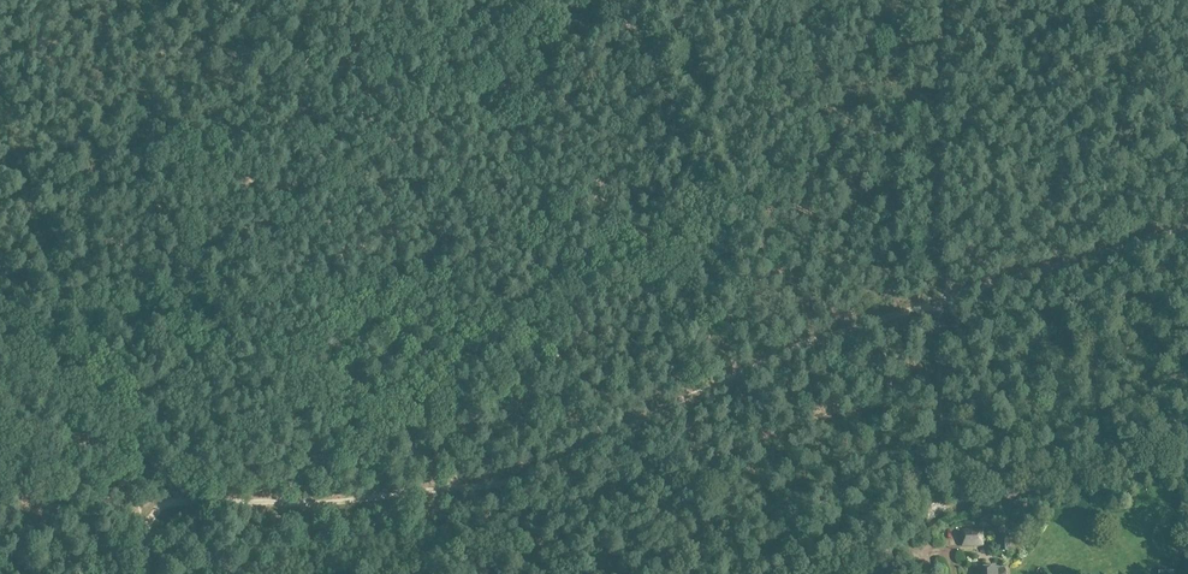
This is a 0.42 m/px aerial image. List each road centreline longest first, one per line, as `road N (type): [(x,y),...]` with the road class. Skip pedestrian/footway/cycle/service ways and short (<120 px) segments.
road 1 (track): [(938,298),(818,338),(543,469),(356,504),(174,502),(147,523),(148,573)]
road 2 (track): [(943,0),(938,298)]
road 3 (track): [(932,511),(1187,454)]
road 4 (track): [(1187,226),(938,298)]
road 5 (track): [(931,573),(924,560),(939,385)]

